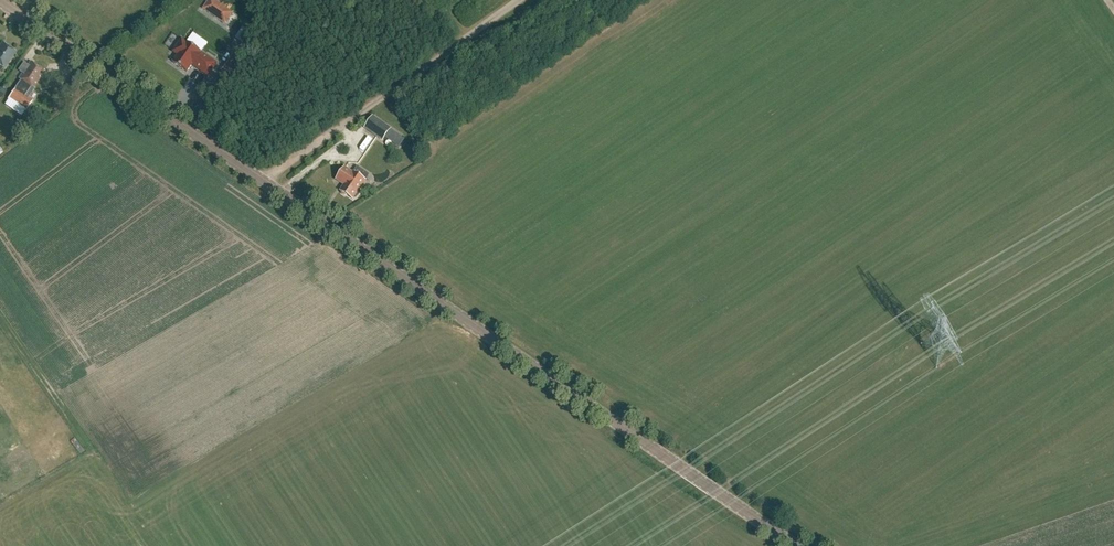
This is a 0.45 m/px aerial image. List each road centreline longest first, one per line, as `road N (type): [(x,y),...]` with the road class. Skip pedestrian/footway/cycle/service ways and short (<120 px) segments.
road 1 (tertiary): [(796,545),(0,1)]
road 2 (track): [(519,0),(261,180)]

